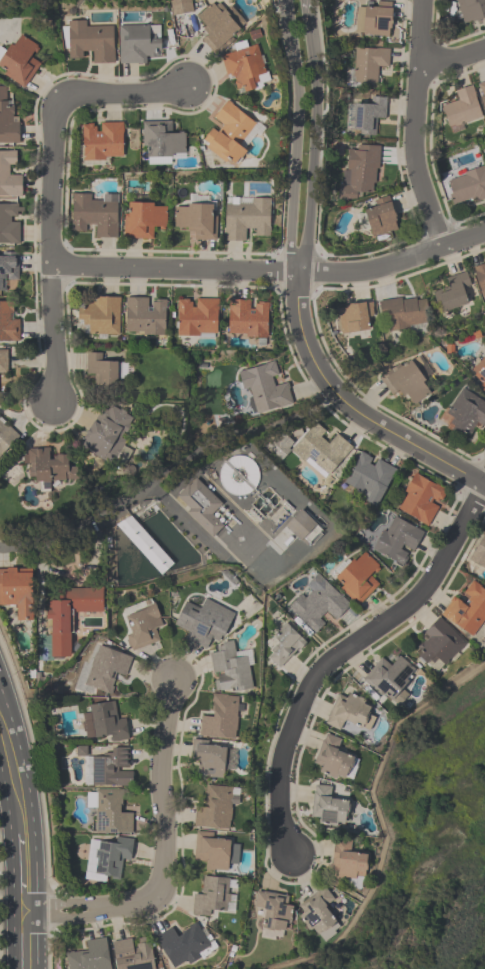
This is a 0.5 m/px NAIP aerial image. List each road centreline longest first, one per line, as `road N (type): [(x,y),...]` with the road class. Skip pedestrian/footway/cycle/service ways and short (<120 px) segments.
road 1 (residential): [(484,487),(418,599),(337,655),(304,695),(282,753),(288,854)]
road 2 (residential): [(54,267),(299,278),(372,270),(484,232)]
road 3 (residential): [(51,406),(60,95)]
road 4 (tertiary): [(484,487),(352,410),(325,385),(300,326),(299,278)]
road 5 (tertiary): [(299,278),(308,252),(318,70),(308,13)]
road 6 (residential): [(441,247),(412,157),(422,0)]
road 7 (tertiary): [(289,35),(299,87),(291,249),(299,278)]
road 8 (primary): [(36,922),(30,793),(0,686)]
road 9 (residential): [(159,897),(169,678)]
road 10 (residential): [(60,95),(185,83)]

